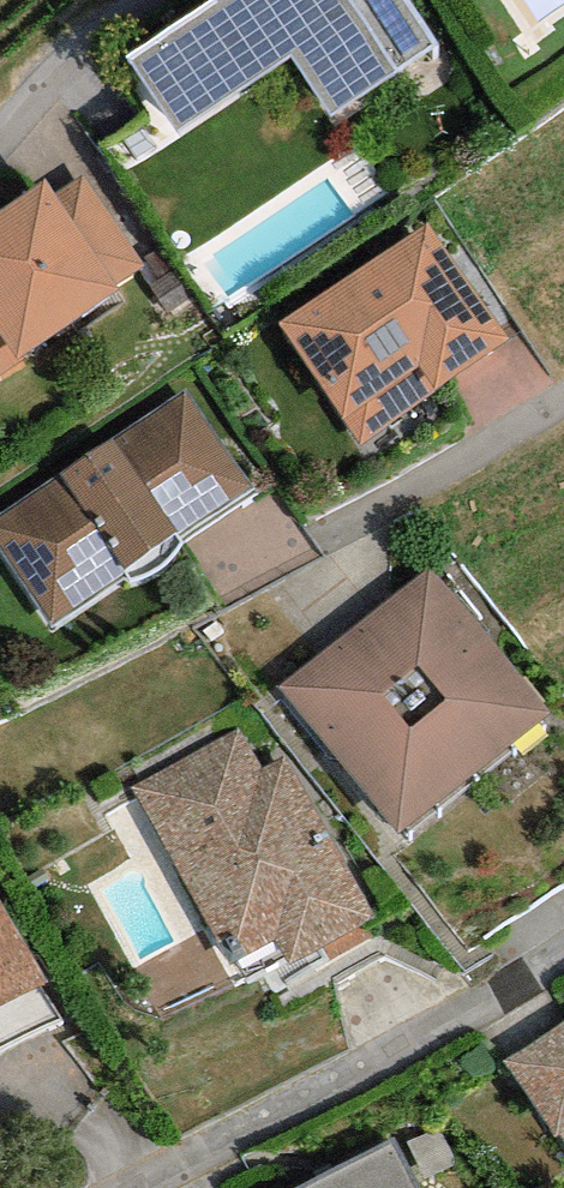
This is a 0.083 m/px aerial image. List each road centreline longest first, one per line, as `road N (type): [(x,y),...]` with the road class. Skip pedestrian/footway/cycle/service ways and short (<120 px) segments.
road 1 (residential): [(563,999),(178,1187)]
road 2 (residential): [(563,421),(386,538)]
road 3 (residential): [(150,0),(0,142)]

